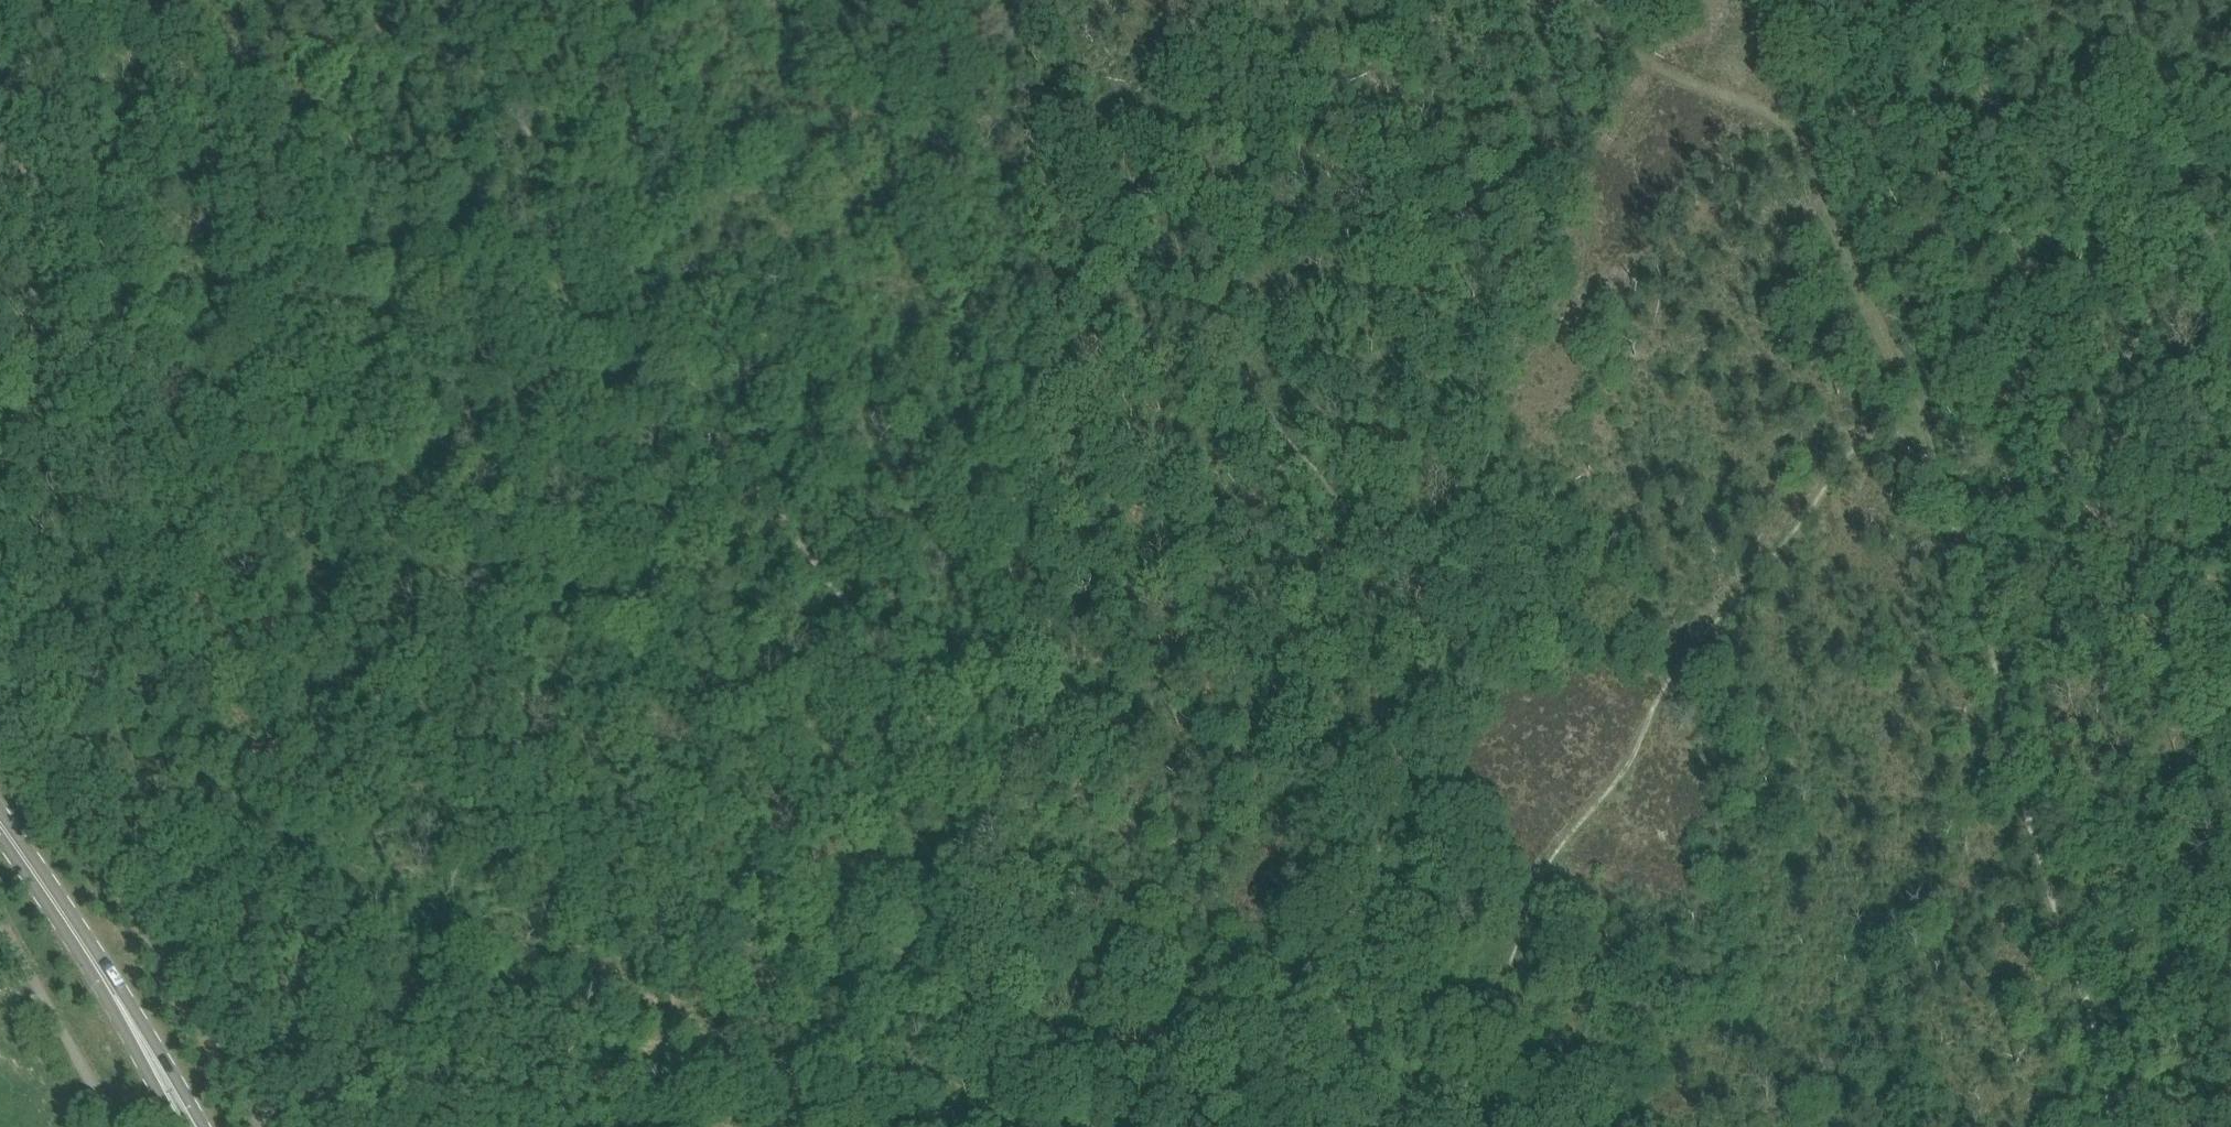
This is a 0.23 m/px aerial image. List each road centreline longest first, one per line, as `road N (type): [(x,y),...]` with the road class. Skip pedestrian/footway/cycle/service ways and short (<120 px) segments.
road 1 (primary): [(190,1126),(0,837)]

